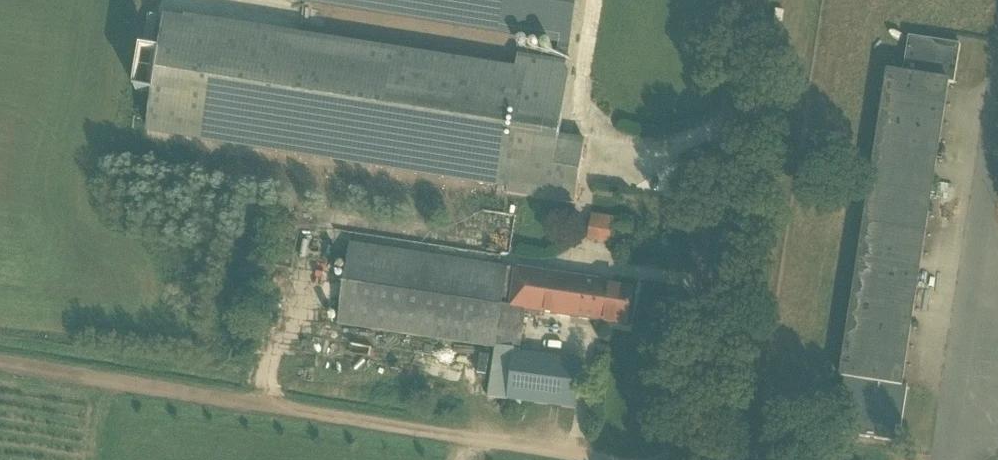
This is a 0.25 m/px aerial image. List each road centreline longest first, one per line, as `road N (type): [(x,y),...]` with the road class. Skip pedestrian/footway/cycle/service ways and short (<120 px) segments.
road 1 (track): [(591,459),(0,366)]
road 2 (tertiary): [(680,459),(751,0)]

